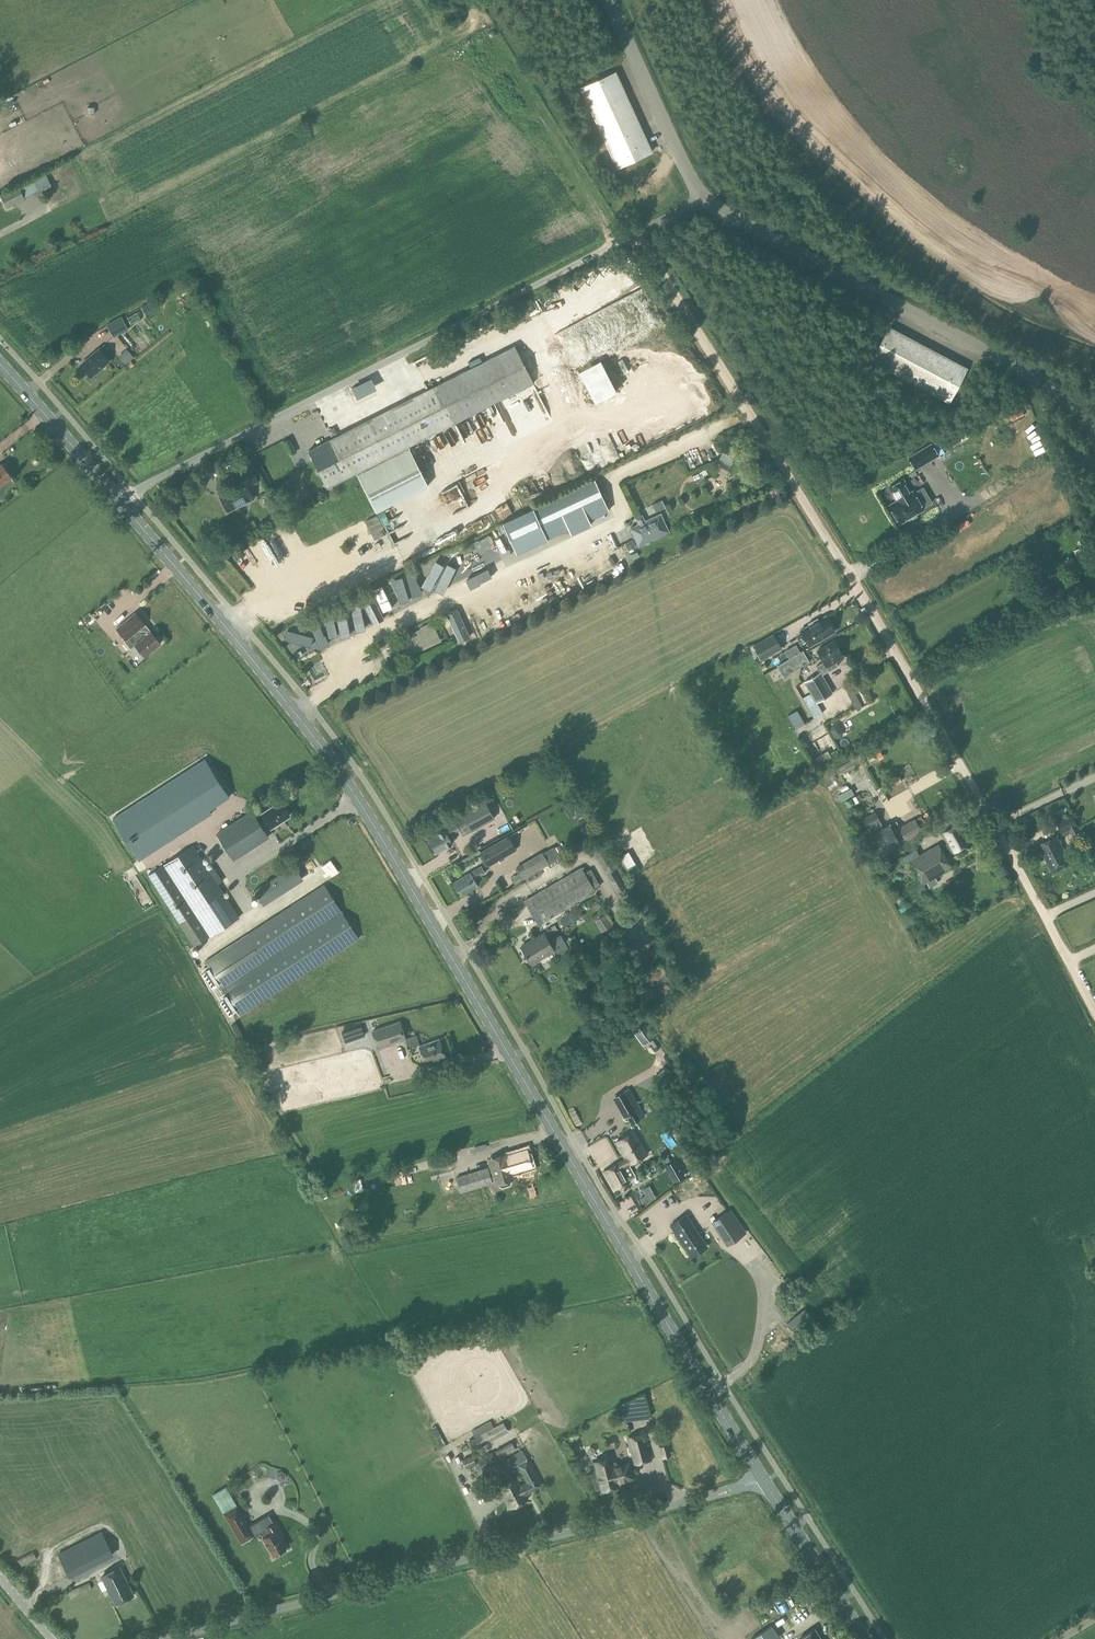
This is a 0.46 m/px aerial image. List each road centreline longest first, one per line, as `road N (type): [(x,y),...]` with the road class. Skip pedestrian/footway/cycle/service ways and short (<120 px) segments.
road 1 (primary): [(765,1481),(363,804),(121,503)]
road 2 (track): [(1094,1013),(825,534),(636,234)]
road 3 (unclassified): [(160,1638),(765,1481)]
road 4 (unclassified): [(645,229),(121,503)]
road 5 (track): [(1094,330),(818,136),(769,86),(724,0)]
road 6 (primary): [(865,1638),(765,1481)]
road 7 (primary): [(121,503),(0,364)]

